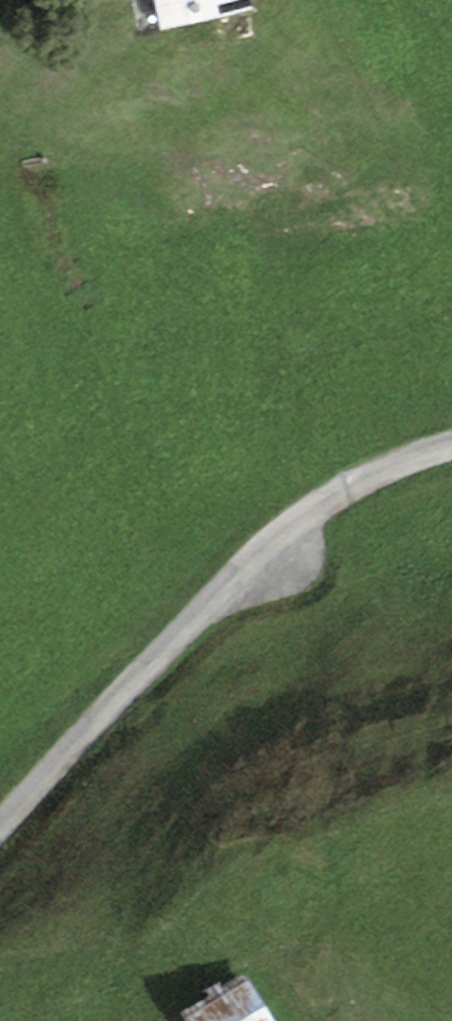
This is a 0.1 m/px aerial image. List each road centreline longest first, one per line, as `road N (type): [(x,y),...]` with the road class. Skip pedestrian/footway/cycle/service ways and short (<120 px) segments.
road 1 (unclassified): [(0,830),(247,571),(353,487),(451,449)]
road 2 (track): [(0,190),(39,254),(95,394),(174,647)]

